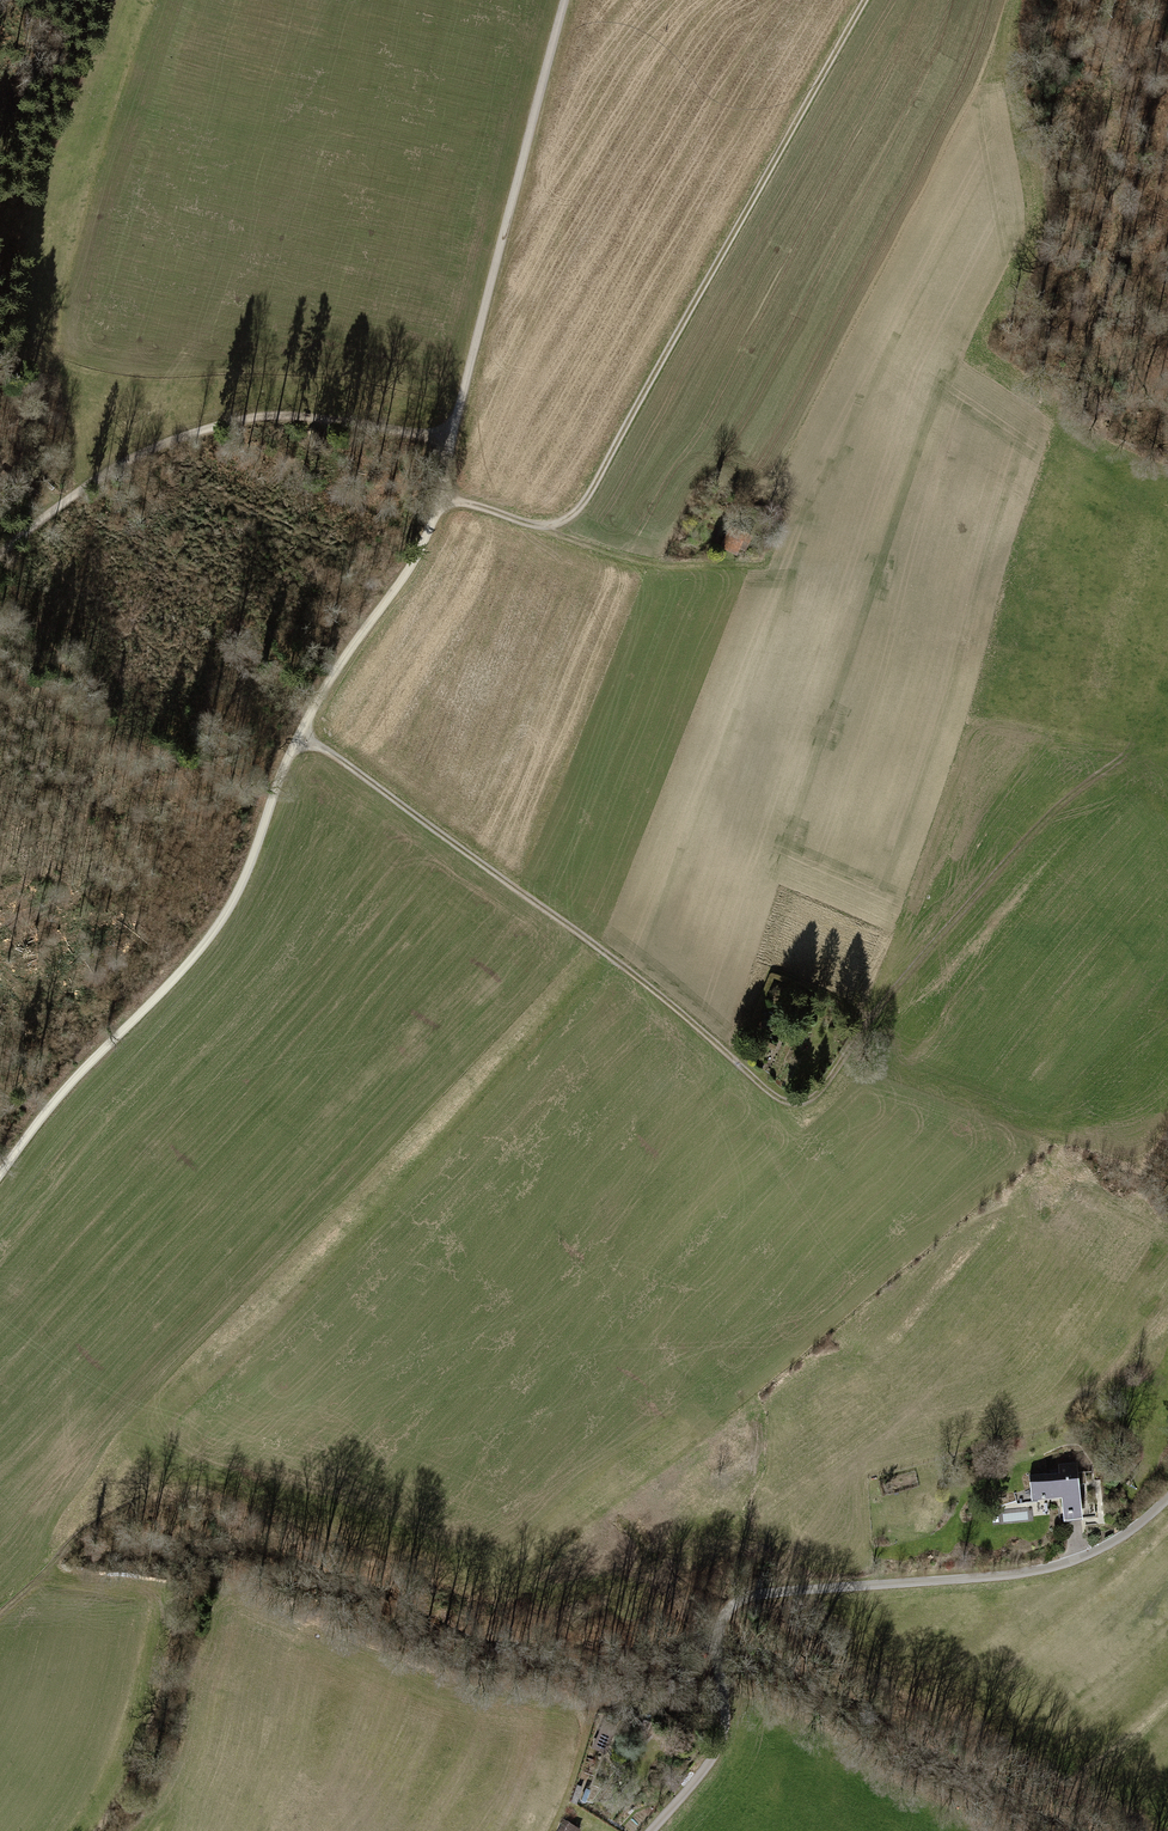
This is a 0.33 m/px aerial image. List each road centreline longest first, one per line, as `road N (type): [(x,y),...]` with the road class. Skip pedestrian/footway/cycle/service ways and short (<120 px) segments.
road 1 (motorway): [(1167,699),(474,1830)]
road 2 (track): [(0,1167),(97,1054),(201,956),(262,843),(285,762),(311,711),(422,545),(563,0)]
road 3 (motorway): [(563,1830),(1167,842)]
road 4 (track): [(298,736),(351,767),(596,951),(761,1093),(789,1105),(810,1094),(895,982),(1030,837),(1082,786),(1131,757)]
road 5 (residential): [(1167,1498),(1121,1537),(1056,1566),(741,1596),(724,1613),(715,1639),(724,1735),(651,1830)]
road 6 (track): [(545,526),(566,520),(589,492),(864,0)]
road 7 (track): [(0,558),(43,514),(124,462),(251,414),(452,433)]
road 8 (track): [(545,526),(653,562),(824,565)]
road 9 (track): [(552,1830),(593,1692),(565,1638),(593,1617)]
road 10 (track): [(0,1611),(79,1533),(151,1484)]

